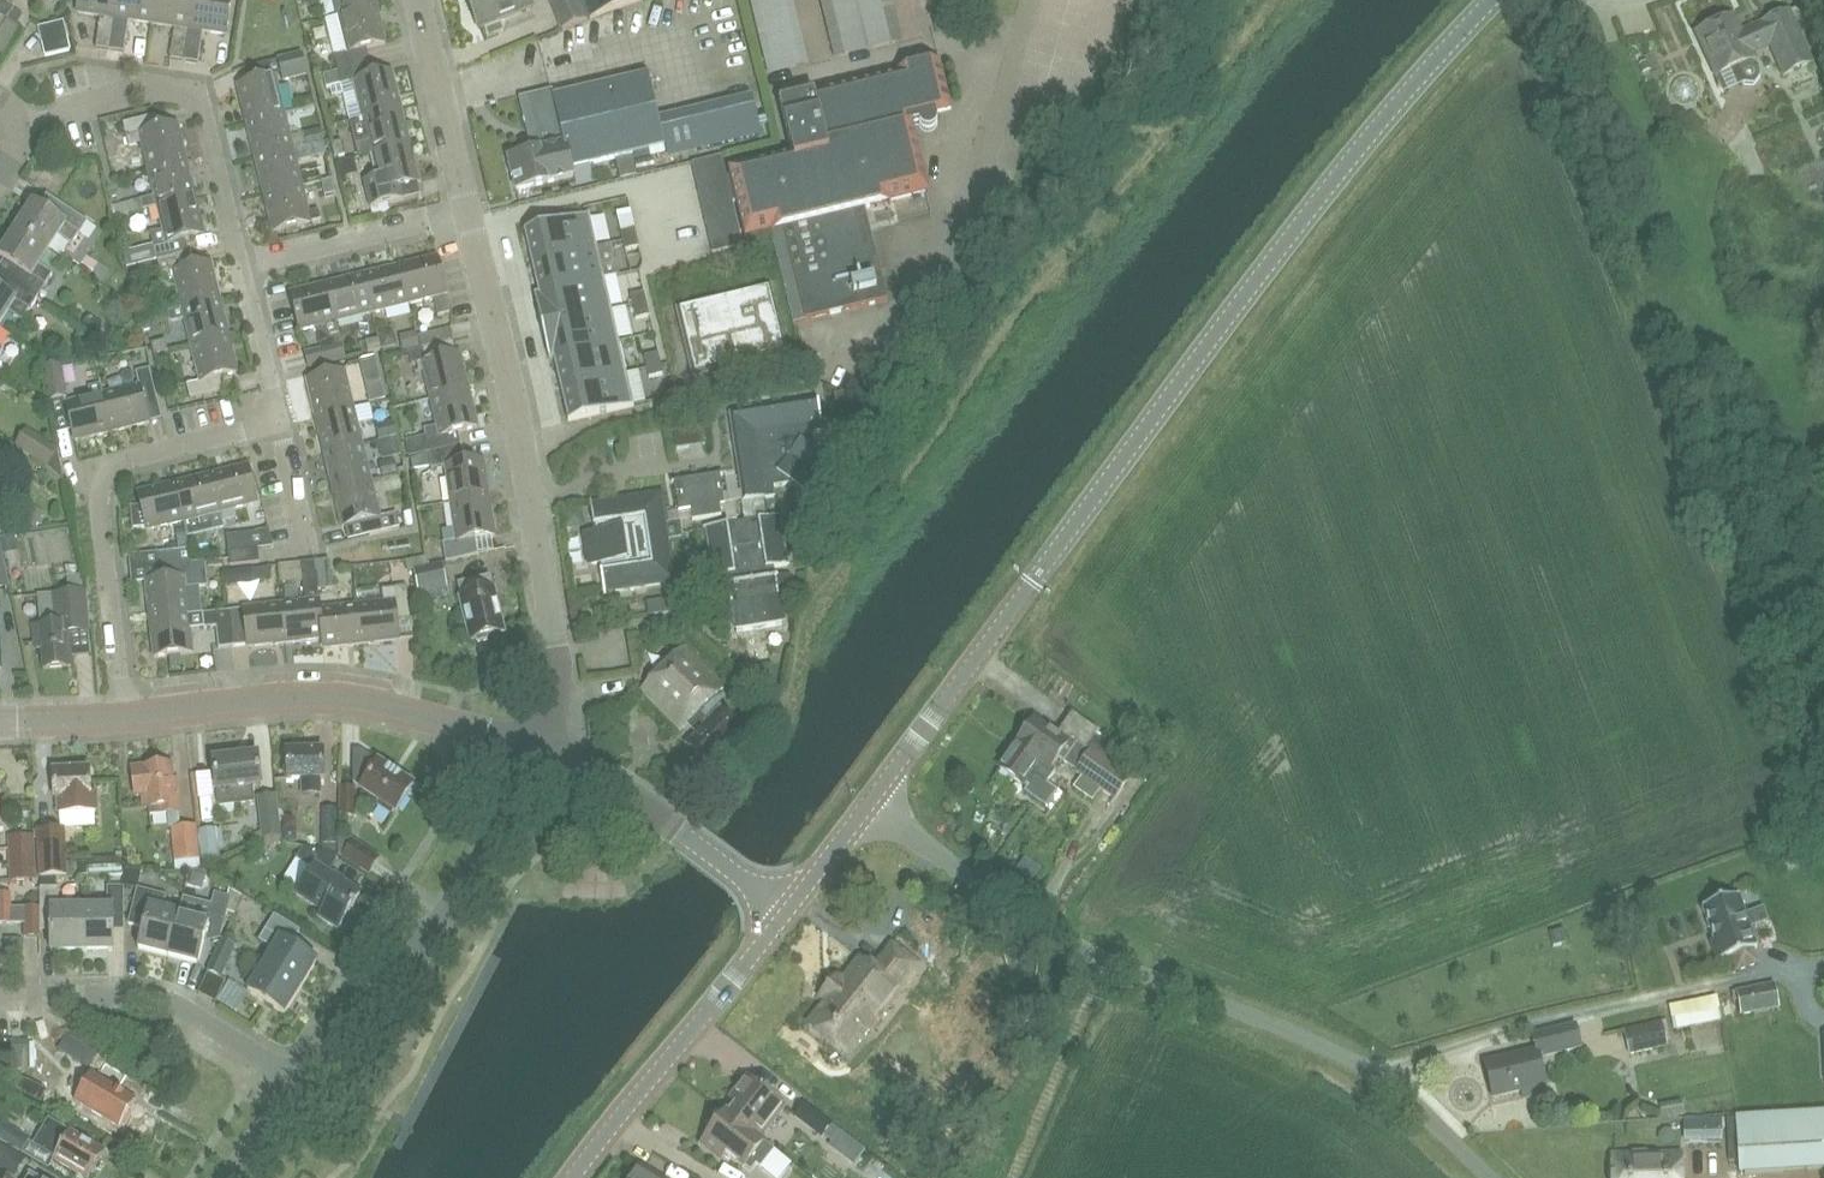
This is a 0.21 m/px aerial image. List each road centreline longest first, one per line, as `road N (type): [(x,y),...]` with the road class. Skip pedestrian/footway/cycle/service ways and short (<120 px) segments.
road 1 (tertiary): [(868,801),(1356,151),(1493,0)]
road 2 (unclassified): [(1485,1177),(1369,1068),(1033,920),(868,801)]
road 3 (residential): [(538,748),(556,701),(556,655),(518,426),(468,212)]
road 4 (residential): [(123,719),(96,465),(279,421)]
road 5 (tertiary): [(538,748),(328,698),(123,719)]
road 6 (residential): [(296,1086),(429,931),(538,748)]
road 7 (residential): [(235,268),(197,88),(130,80),(9,129)]
road 8 (tertiary): [(572,1177),(789,908)]
road 9 (residential): [(296,1086),(167,1002),(137,995),(0,998)]
road 10 (tertiary): [(789,908),(670,825),(538,748)]
road 11 (residential): [(235,268),(468,212)]
road 12 (residential): [(468,212),(417,0)]
road 13 (residential): [(279,421),(235,268)]
road 14 (tertiary): [(789,908),(868,801)]
road 15 (residential): [(309,545),(279,421)]
road 16 (tertiary): [(123,719),(0,722)]

